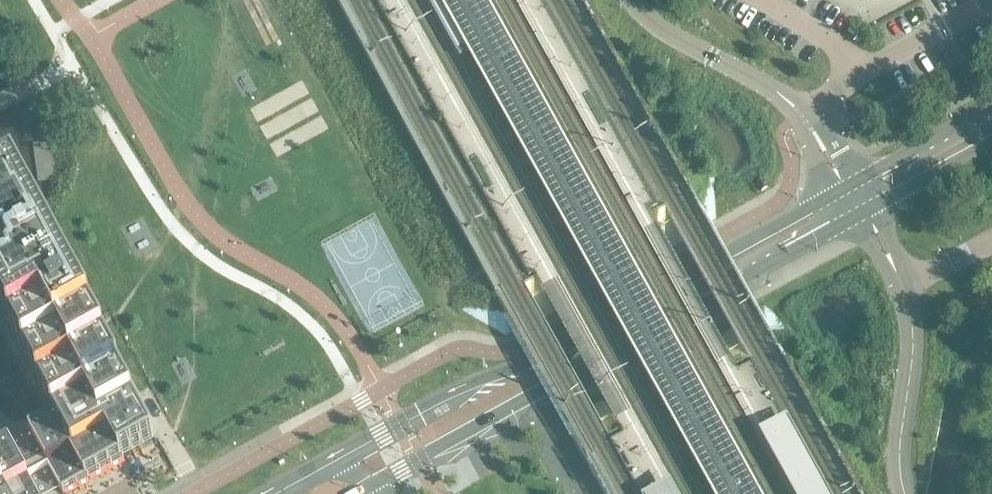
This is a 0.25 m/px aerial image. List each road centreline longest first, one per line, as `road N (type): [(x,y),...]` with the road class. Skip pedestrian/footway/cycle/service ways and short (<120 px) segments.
road 1 (secondary): [(847,193),(261,493)]
road 2 (secondary): [(358,493),(861,216)]
road 3 (residential): [(804,114),(650,21),(631,0)]
road 4 (residential): [(904,287),(911,356),(900,431),(903,493)]
road 5 (secondary): [(991,112),(847,193)]
road 6 (secondary): [(861,216),(991,143)]
road 7 (residential): [(870,67),(991,1)]
road 8 (residential): [(870,67),(768,0)]

